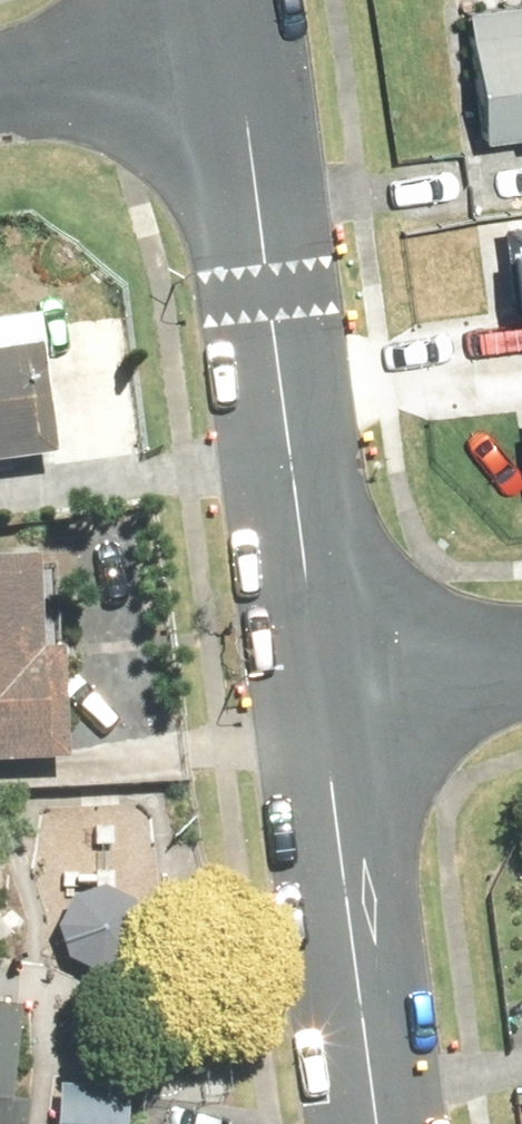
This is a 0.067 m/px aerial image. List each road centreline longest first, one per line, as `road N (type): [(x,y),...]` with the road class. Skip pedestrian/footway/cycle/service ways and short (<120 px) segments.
road 1 (residential): [(330,693),(238,52)]
road 2 (residential): [(396,1123),(330,693)]
road 3 (residential): [(238,52),(0,81)]
road 4 (residential): [(330,693),(521,663)]

